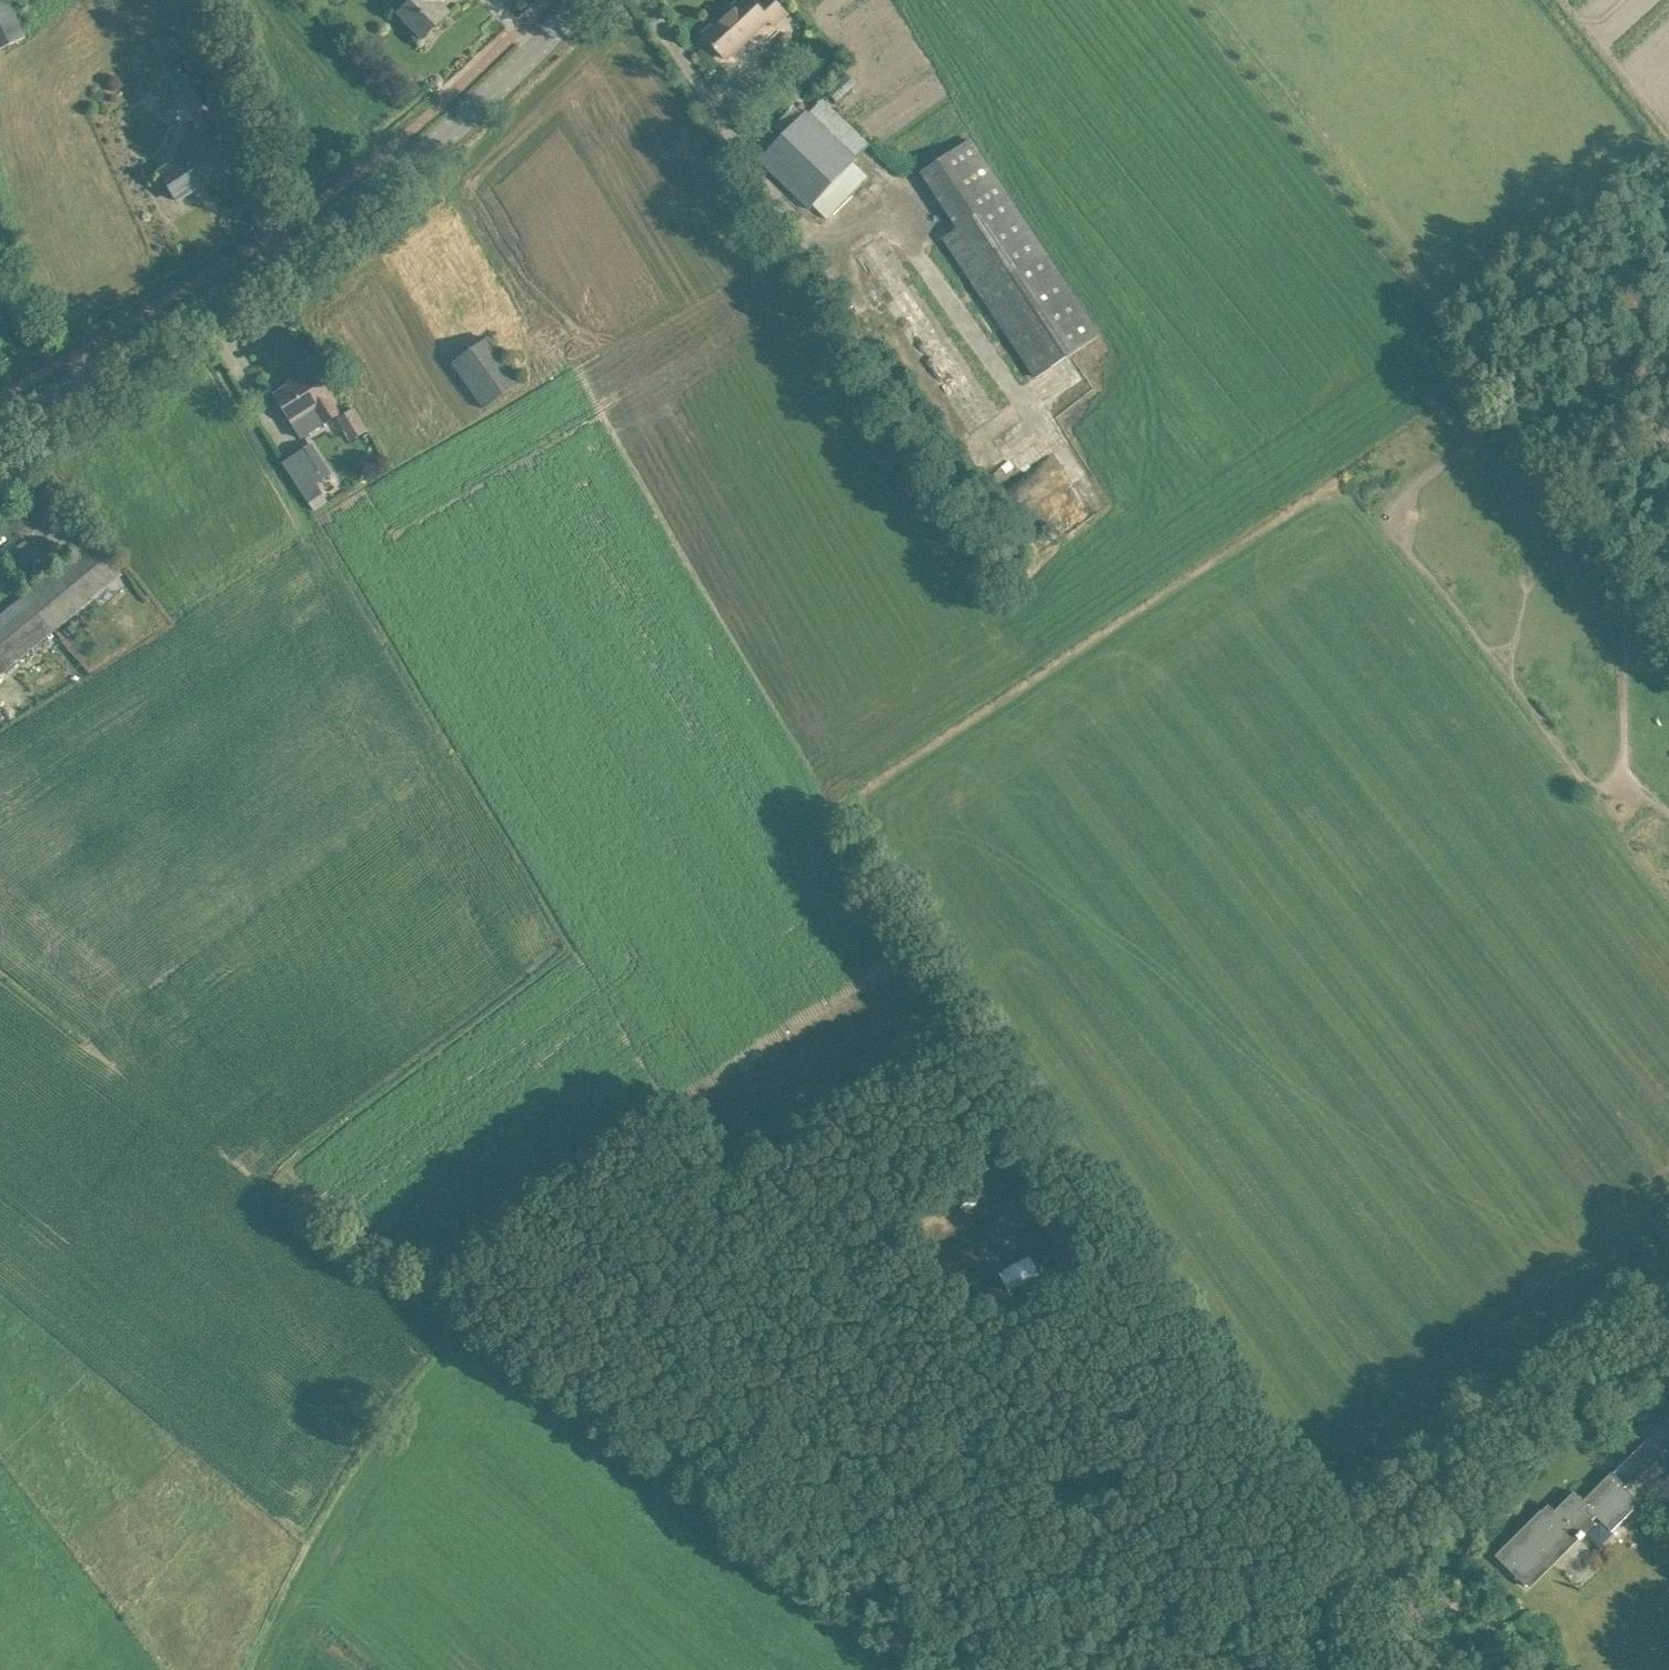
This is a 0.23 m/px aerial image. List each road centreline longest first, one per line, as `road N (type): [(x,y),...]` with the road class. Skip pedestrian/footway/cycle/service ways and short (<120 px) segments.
road 1 (tertiary): [(0,433),(228,294),(395,168),(579,0)]
road 2 (track): [(1668,1274),(1354,1516),(1129,1669)]

